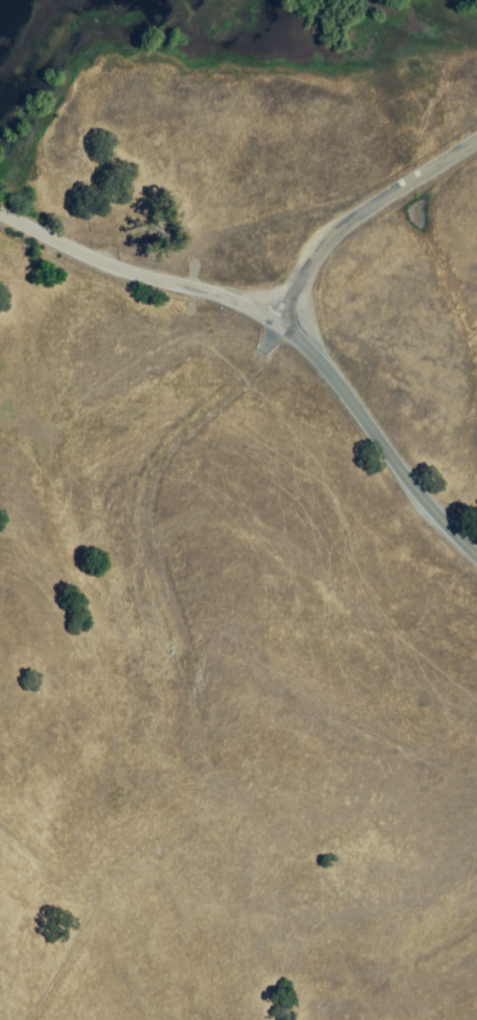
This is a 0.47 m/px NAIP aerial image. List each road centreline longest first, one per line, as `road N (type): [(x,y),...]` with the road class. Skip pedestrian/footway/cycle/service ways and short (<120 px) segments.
road 1 (tertiary): [(476,555),(425,500),(324,365),(277,326)]
road 2 (tertiary): [(277,326),(212,296),(89,259),(0,215)]
road 3 (tertiary): [(476,143),(336,237),(277,326)]

